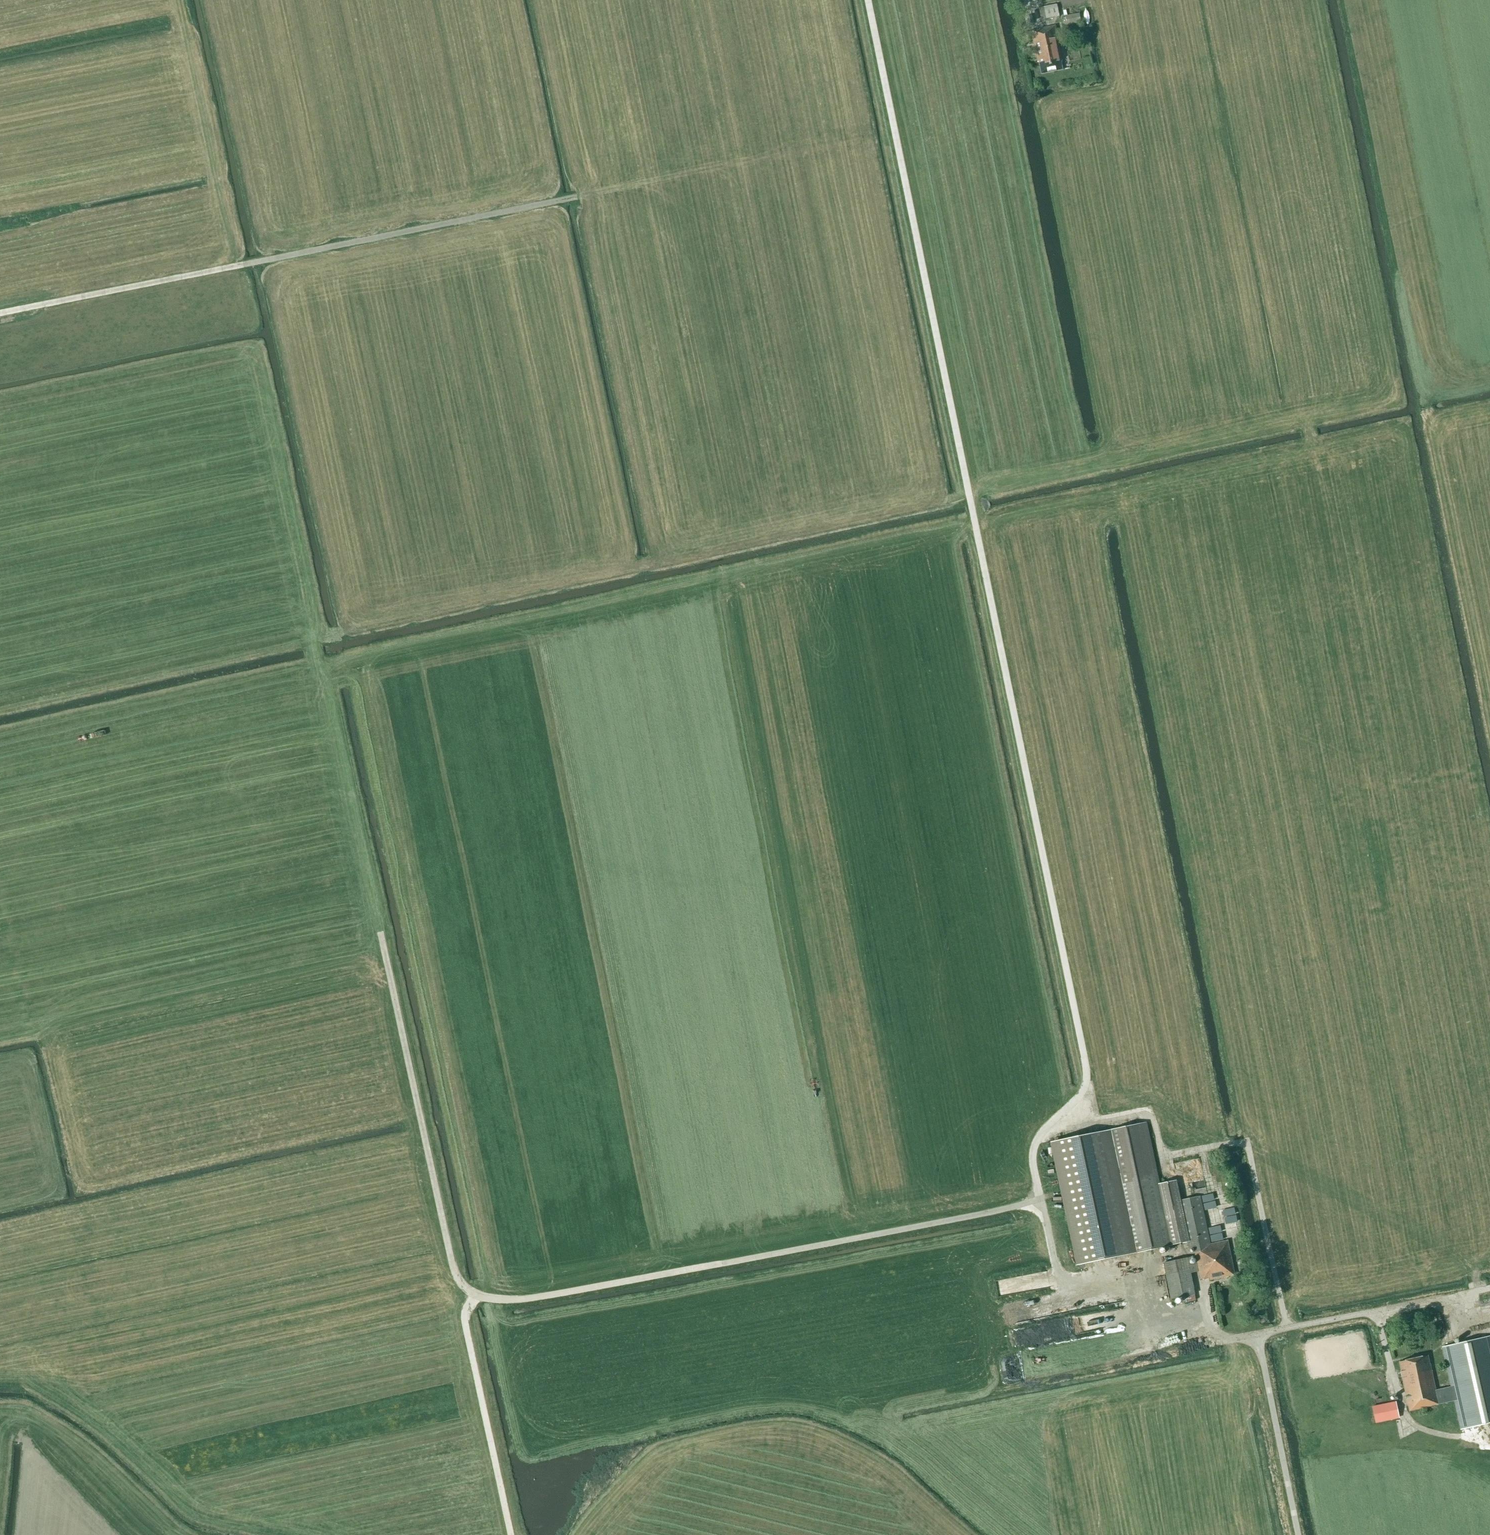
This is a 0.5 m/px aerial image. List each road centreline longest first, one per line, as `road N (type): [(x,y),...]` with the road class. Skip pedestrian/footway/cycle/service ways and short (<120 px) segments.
road 1 (unclassified): [(1298,1534),(1258,1335)]

